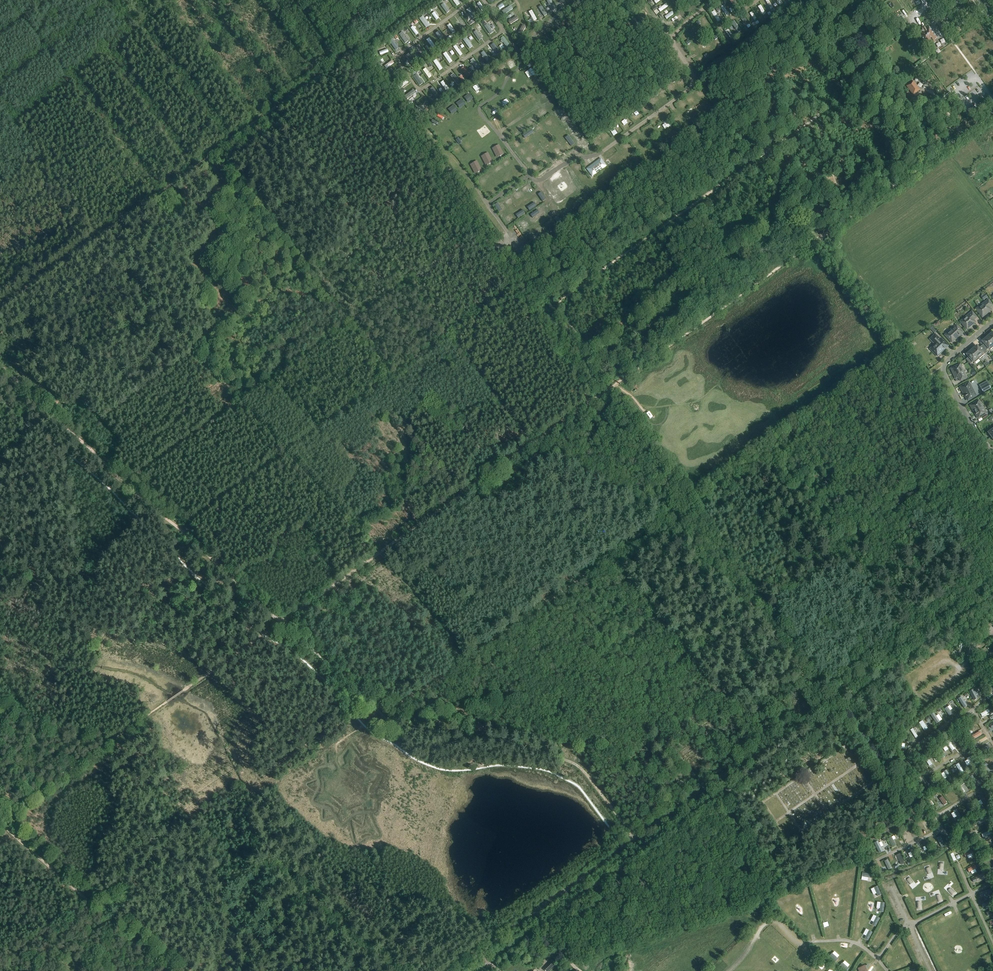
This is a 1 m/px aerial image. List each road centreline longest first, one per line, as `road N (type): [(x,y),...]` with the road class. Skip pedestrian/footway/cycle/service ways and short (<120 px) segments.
road 1 (tertiary): [(457,970),(992,579)]
road 2 (track): [(992,113),(530,444)]
road 3 (track): [(0,367),(282,622)]
road 4 (track): [(482,114),(531,176),(543,181),(601,153),(690,88),(689,68),(666,29)]
road 5 (track): [(530,444),(282,622)]
road 6 (track): [(386,722),(425,746),(490,741),(570,762),(635,840)]
road 7 (track): [(582,0),(519,53),(503,32),(421,90),(429,102)]
road 8 (residential): [(992,452),(944,369),(992,323)]
road 9 (track): [(282,622),(386,722)]
road 10 (track): [(473,0),(395,55),(421,90)]

